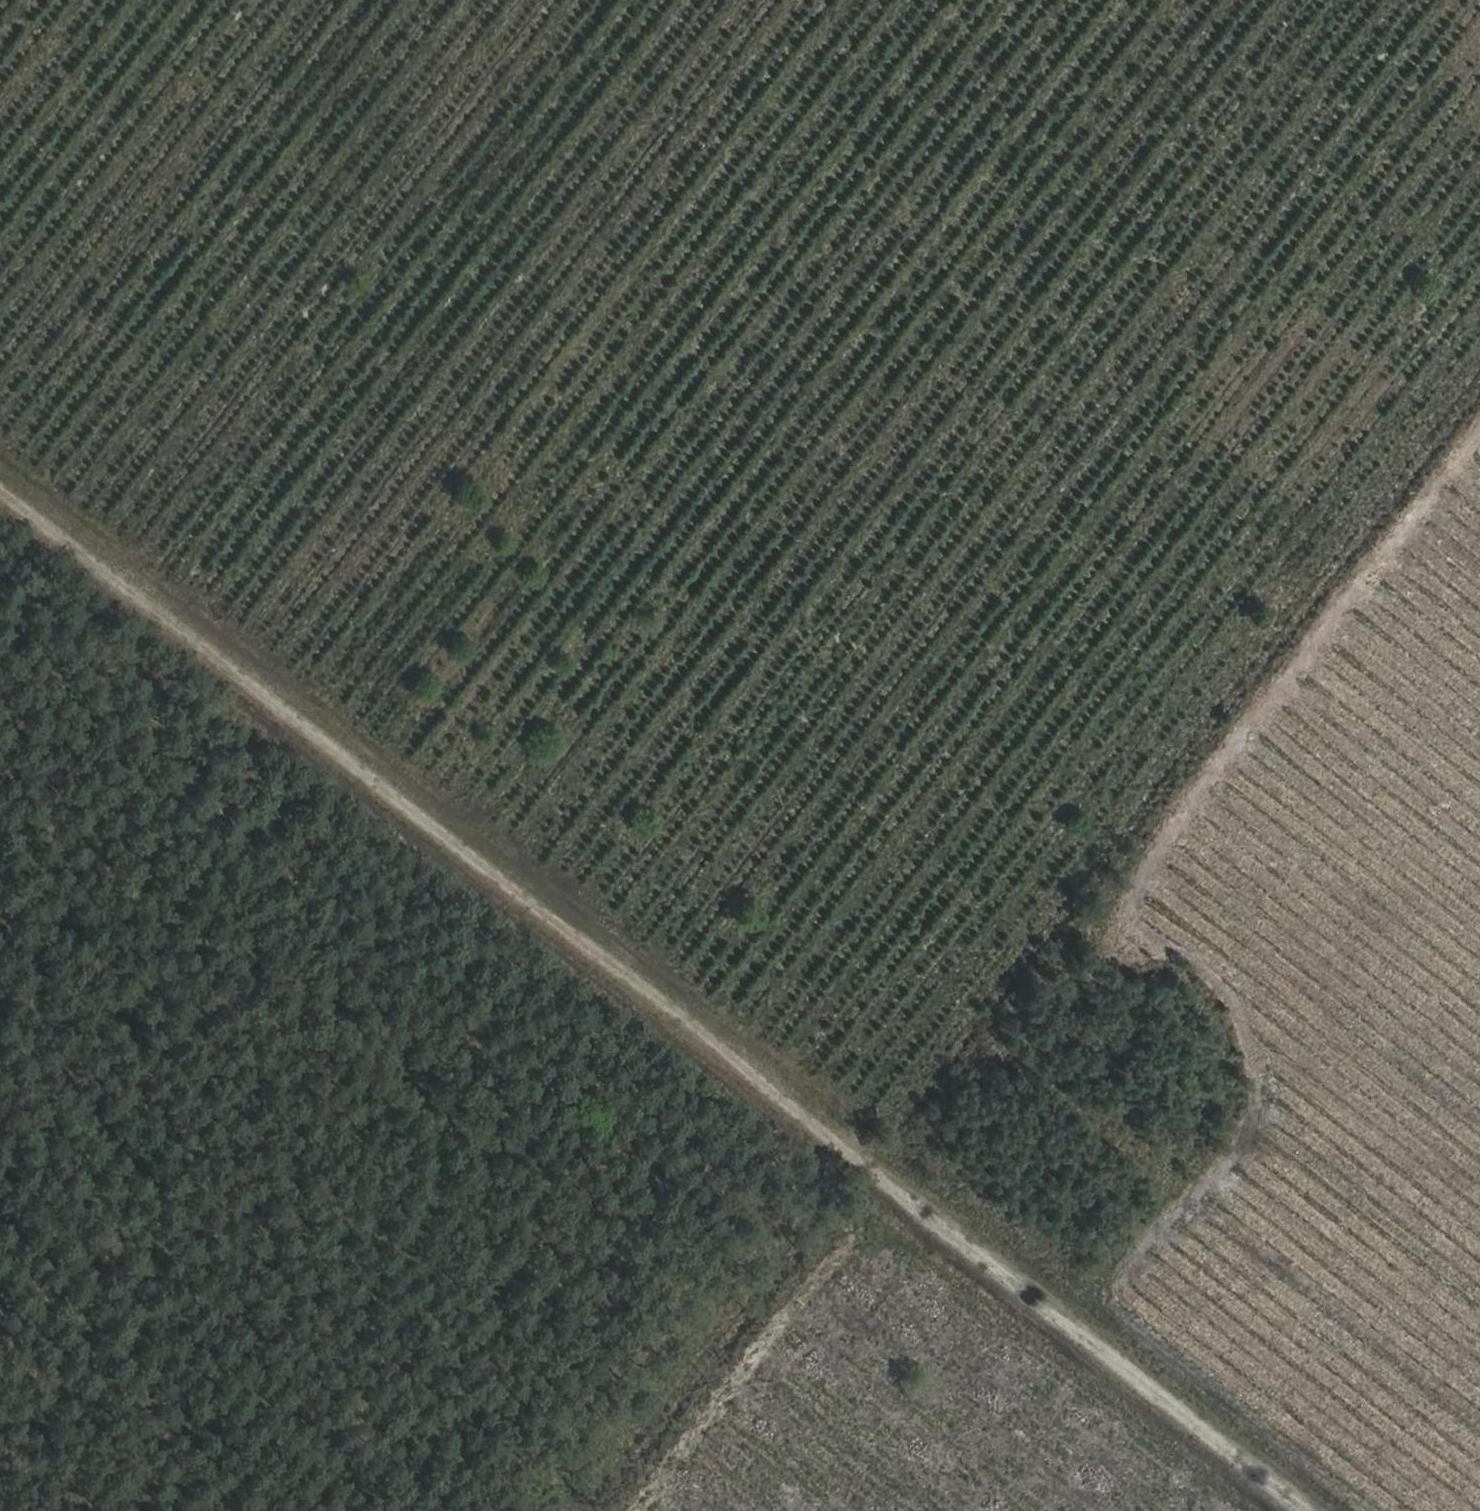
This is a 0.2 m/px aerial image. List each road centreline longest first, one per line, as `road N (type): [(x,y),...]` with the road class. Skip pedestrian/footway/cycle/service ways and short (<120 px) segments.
road 1 (track): [(1313,1510),(0,486)]

